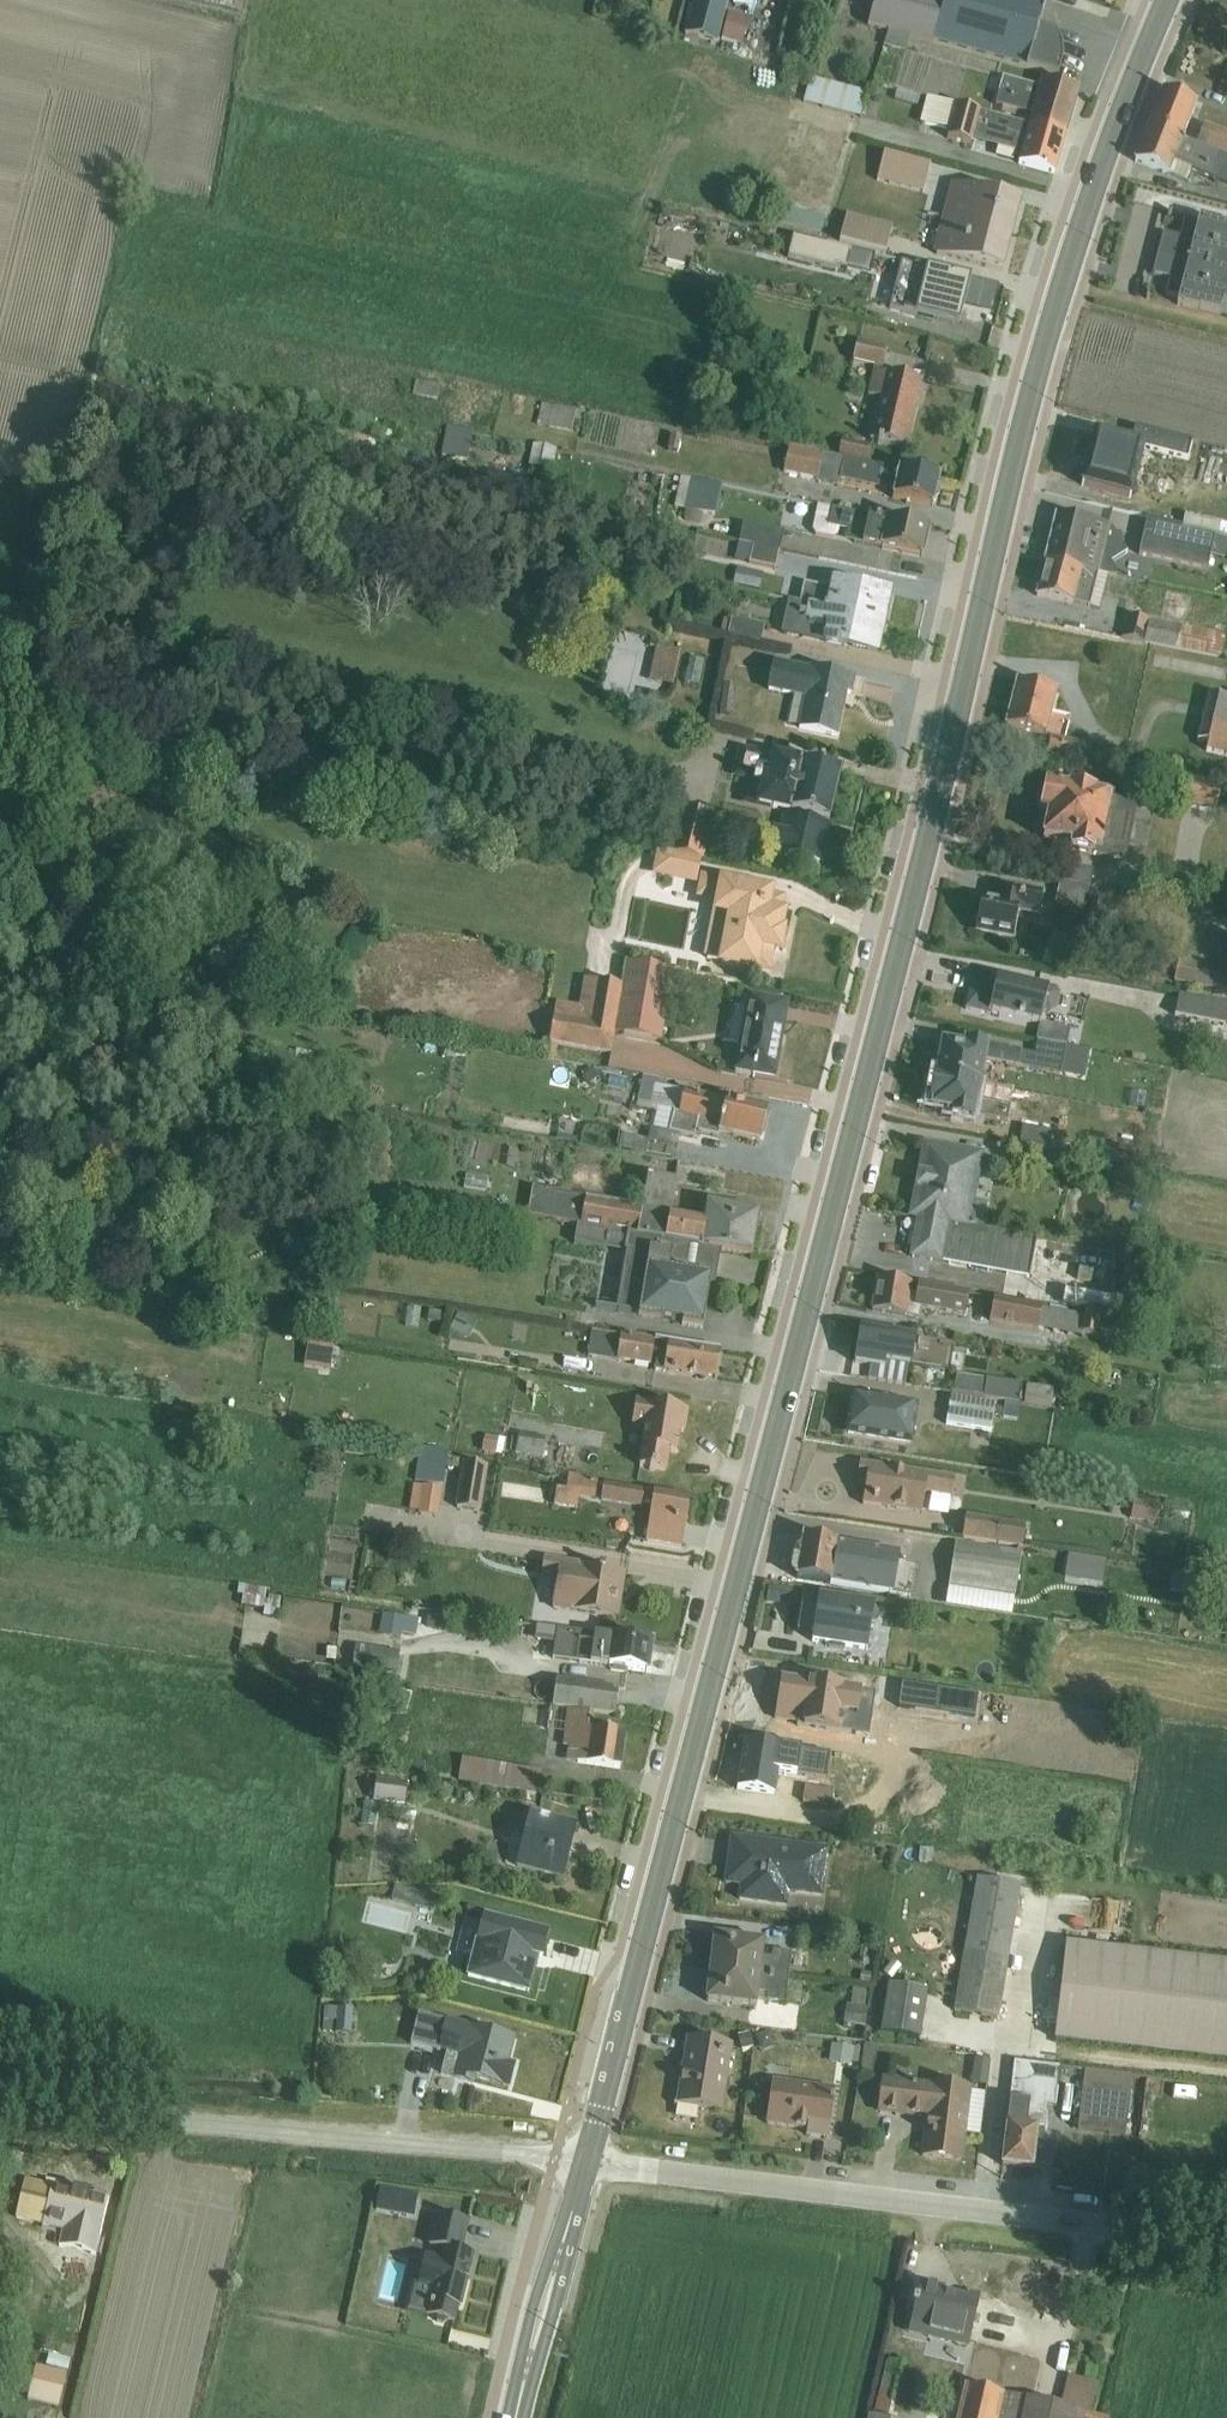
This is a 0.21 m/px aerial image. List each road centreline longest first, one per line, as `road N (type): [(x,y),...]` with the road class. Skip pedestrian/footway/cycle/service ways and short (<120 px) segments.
road 1 (secondary): [(587,2163),(933,824),(1049,320),(1166,0)]
road 2 (residential): [(587,2163),(1226,2242)]
road 3 (residential): [(0,2107),(587,2163)]
road 4 (secondary): [(517,2417),(587,2163)]

